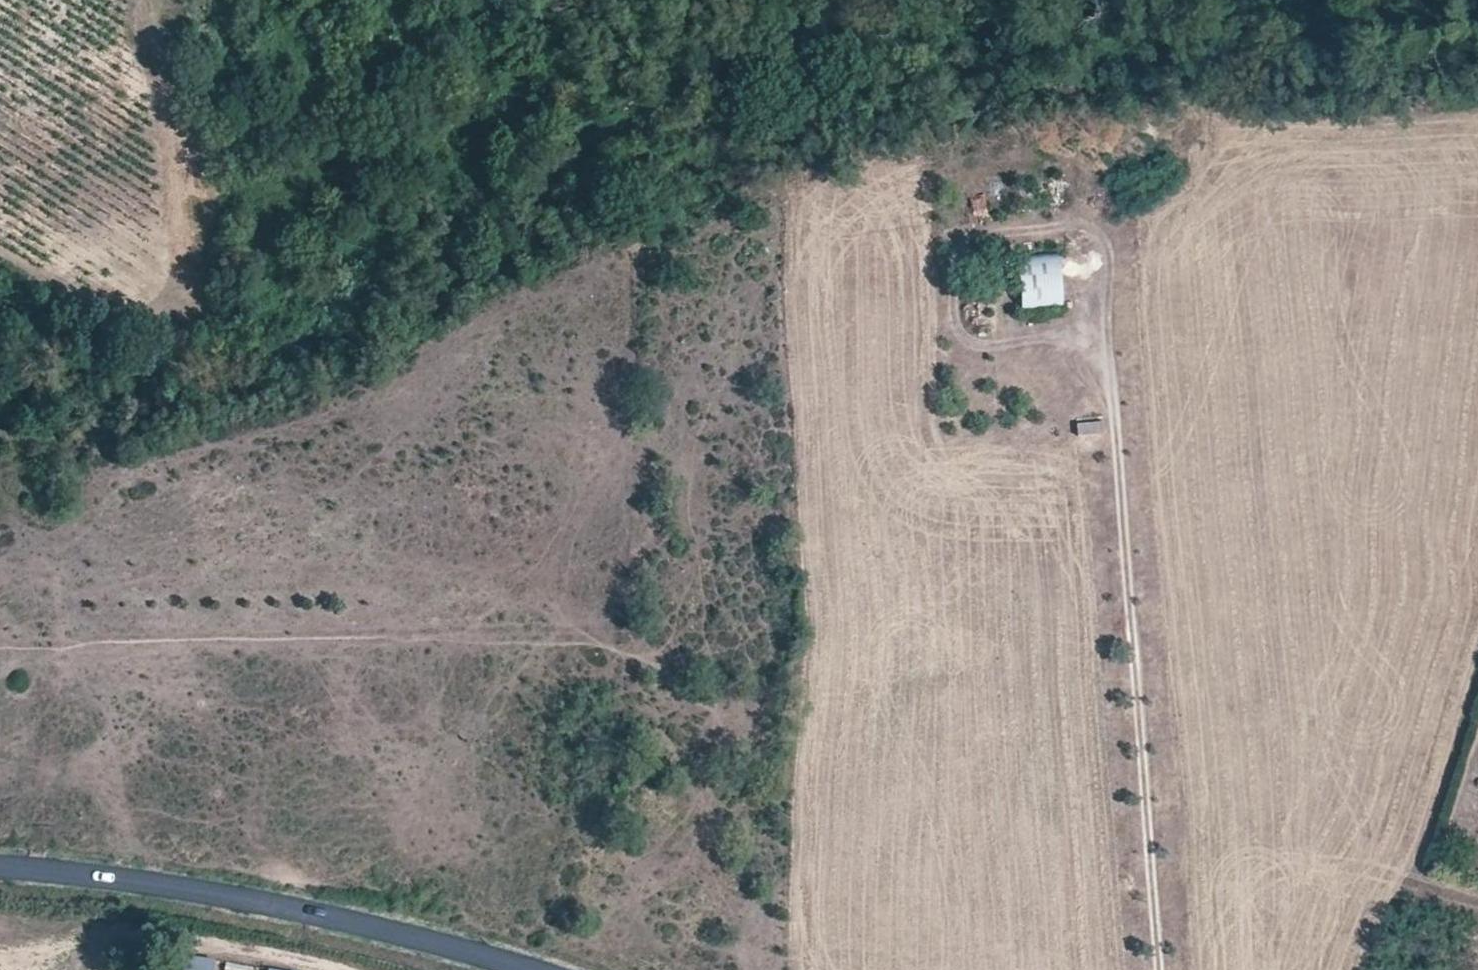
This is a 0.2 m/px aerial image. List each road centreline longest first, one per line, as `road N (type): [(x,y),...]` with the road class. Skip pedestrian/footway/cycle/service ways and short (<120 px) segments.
road 1 (tertiary): [(0,868),(245,899),(535,969)]

